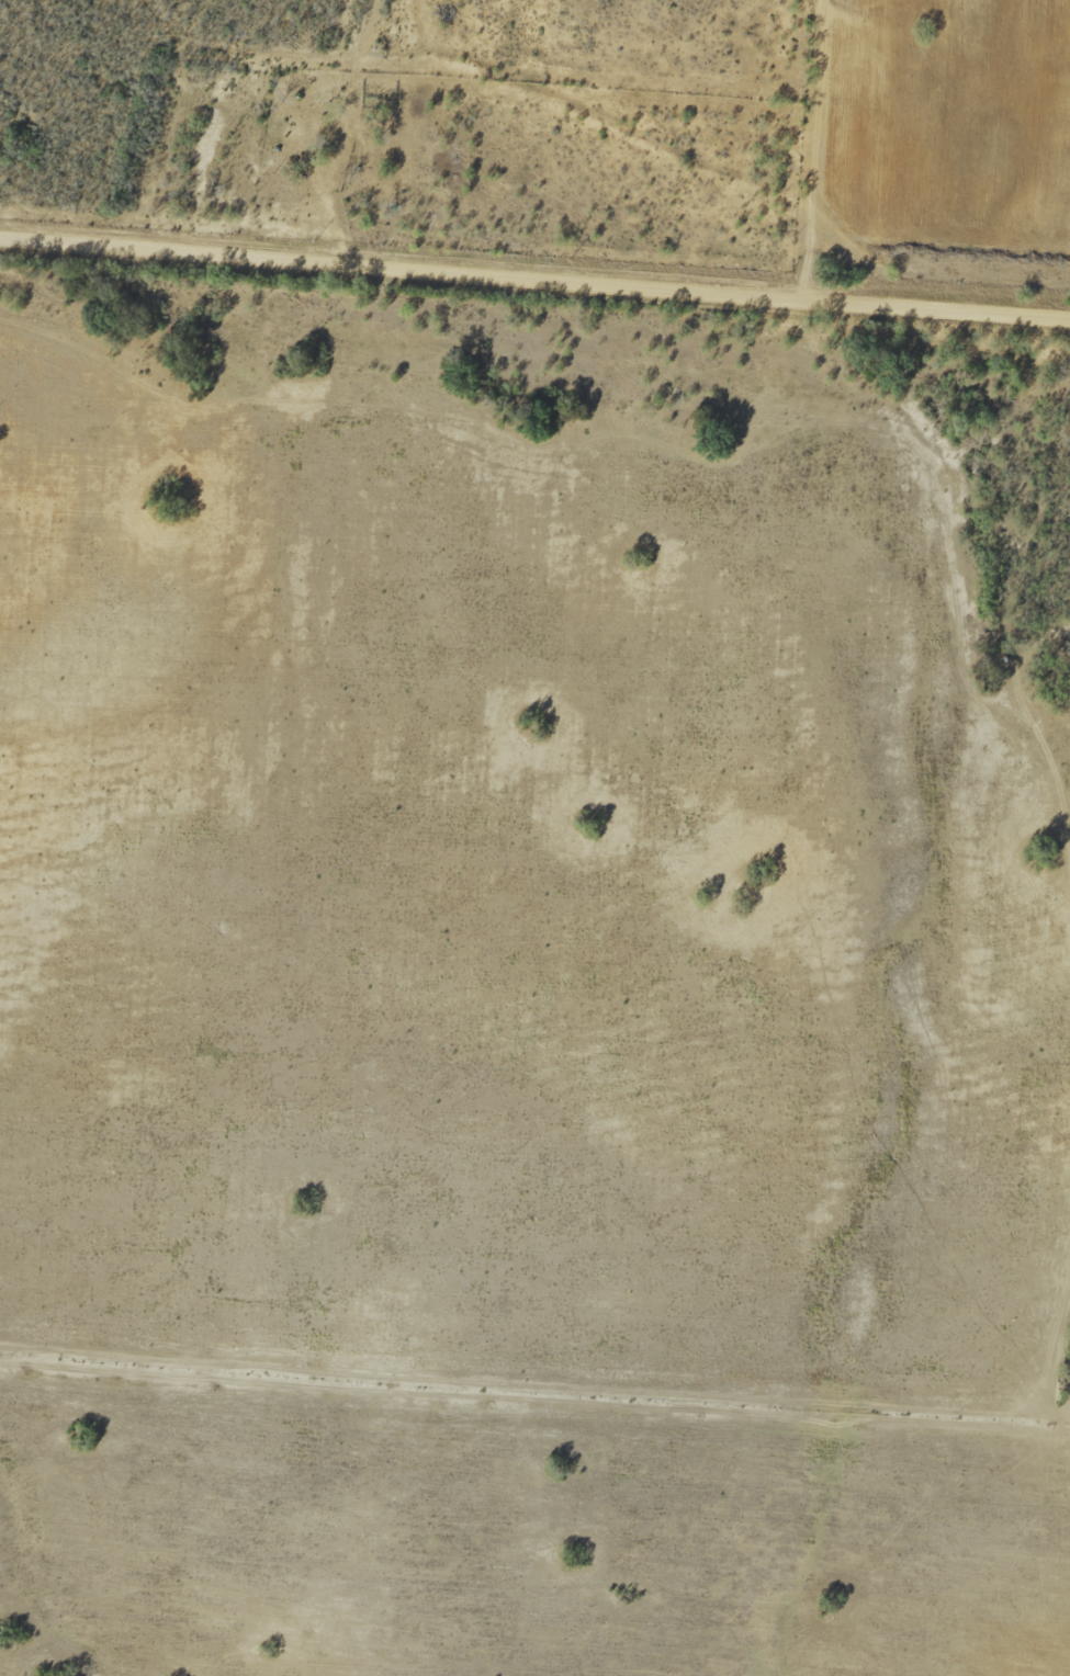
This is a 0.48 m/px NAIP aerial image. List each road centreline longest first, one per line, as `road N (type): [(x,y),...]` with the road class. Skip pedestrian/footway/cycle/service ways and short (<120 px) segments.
road 1 (residential): [(1069,307),(0,241)]

